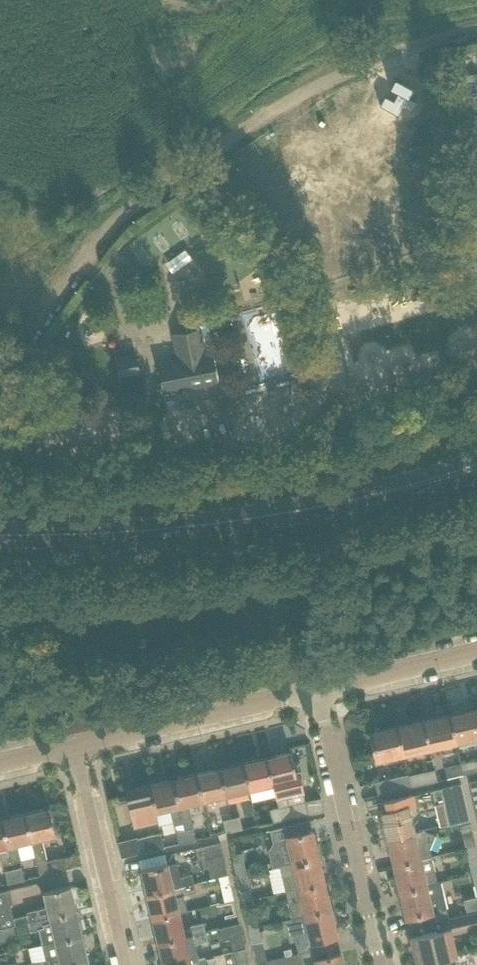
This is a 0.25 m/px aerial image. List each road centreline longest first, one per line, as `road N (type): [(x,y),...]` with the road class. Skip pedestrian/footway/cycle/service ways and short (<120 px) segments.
road 1 (unclassified): [(0,372),(79,268),(151,192),(360,58),(476,30)]
road 2 (tertiary): [(0,530),(209,529),(368,501),(476,468)]
road 3 (residential): [(383,964),(321,695)]
road 4 (residential): [(79,748),(321,695)]
road 5 (residential): [(79,748),(130,964)]
road 6 (residential): [(321,695),(476,654)]

